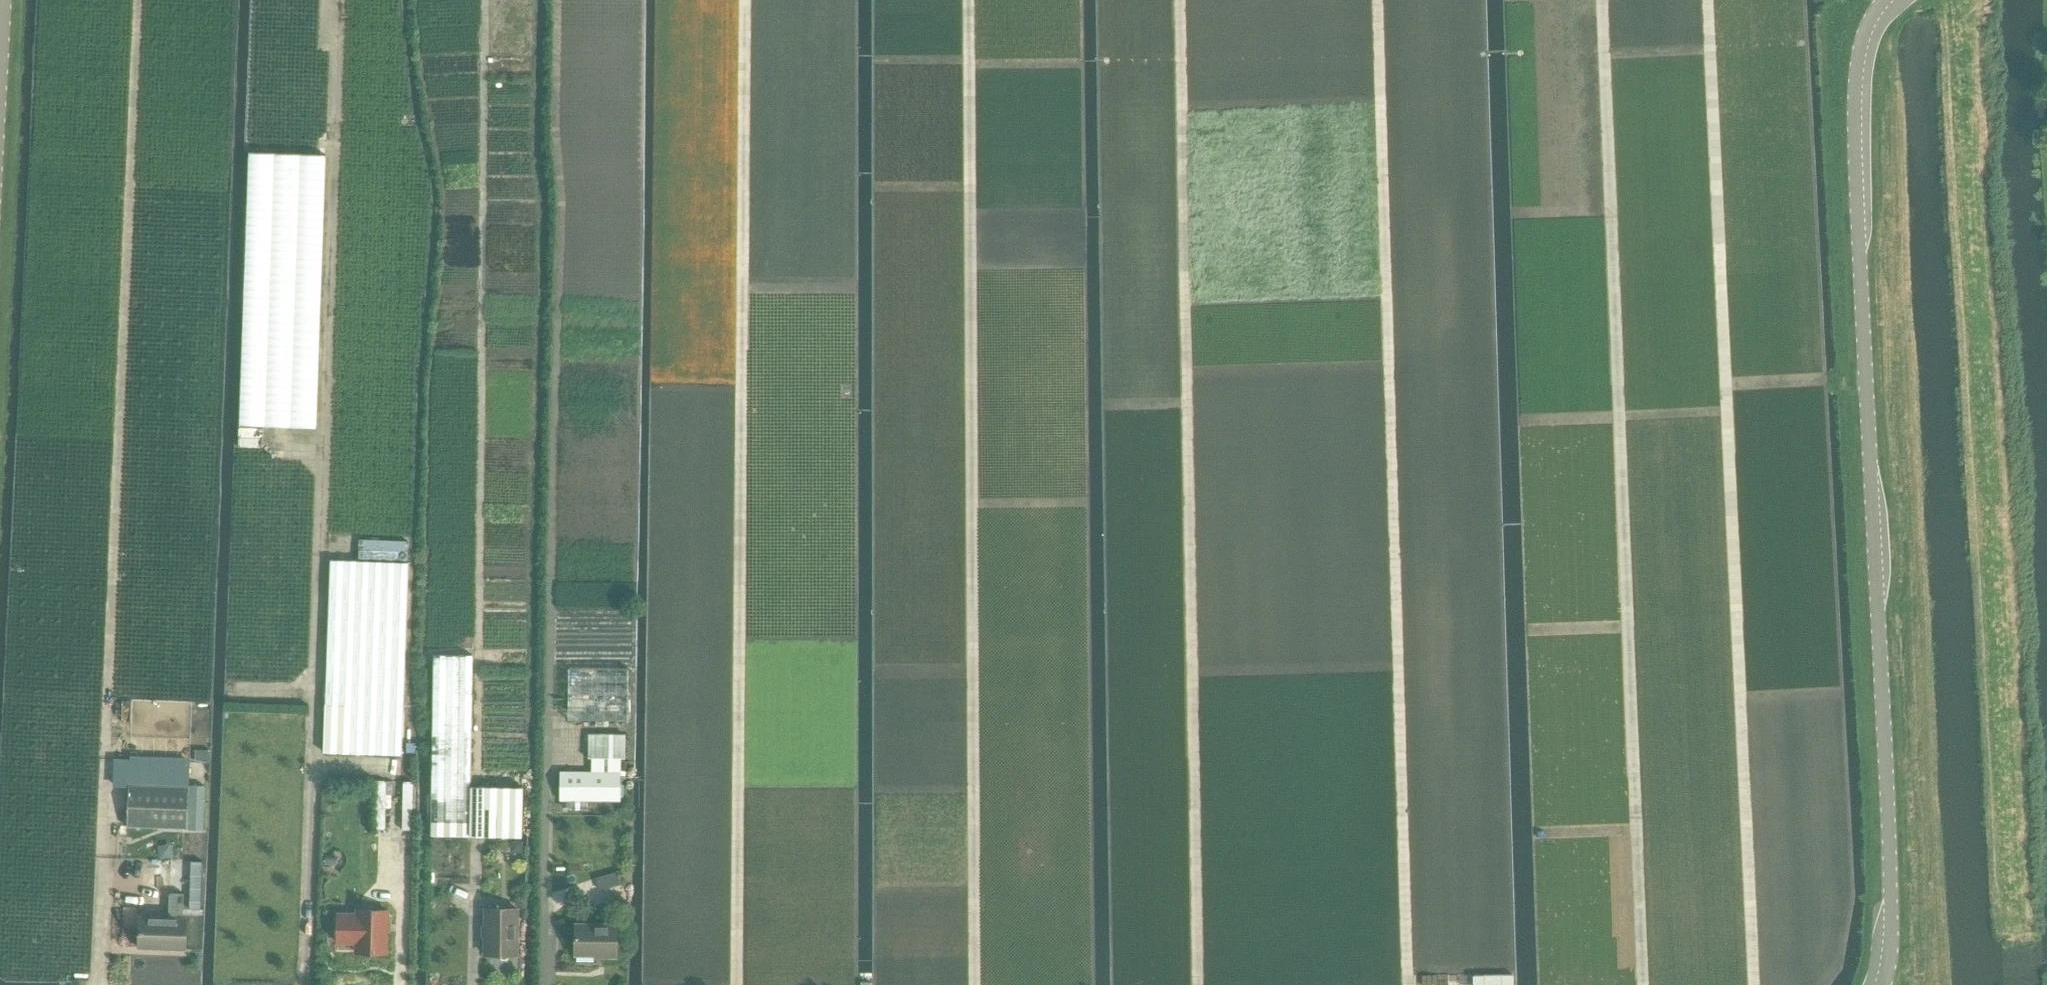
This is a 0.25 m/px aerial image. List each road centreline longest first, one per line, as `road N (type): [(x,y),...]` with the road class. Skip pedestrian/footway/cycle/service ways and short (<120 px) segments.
road 1 (unclassified): [(1882,984),(1891,899),(1855,118),(1861,43),(1884,0)]
road 2 (track): [(306,984),(338,53),(326,0)]
road 3 (track): [(1707,0),(1754,984)]
road 4 (track): [(1602,0),(1643,984)]
road 5 (track): [(100,984),(140,0)]
road 6 (track): [(1378,0),(1408,984)]
road 7 (track): [(1197,984),(1179,0)]
road 8 (track): [(745,0),(736,984)]
road 9 (track): [(969,0),(974,984)]

